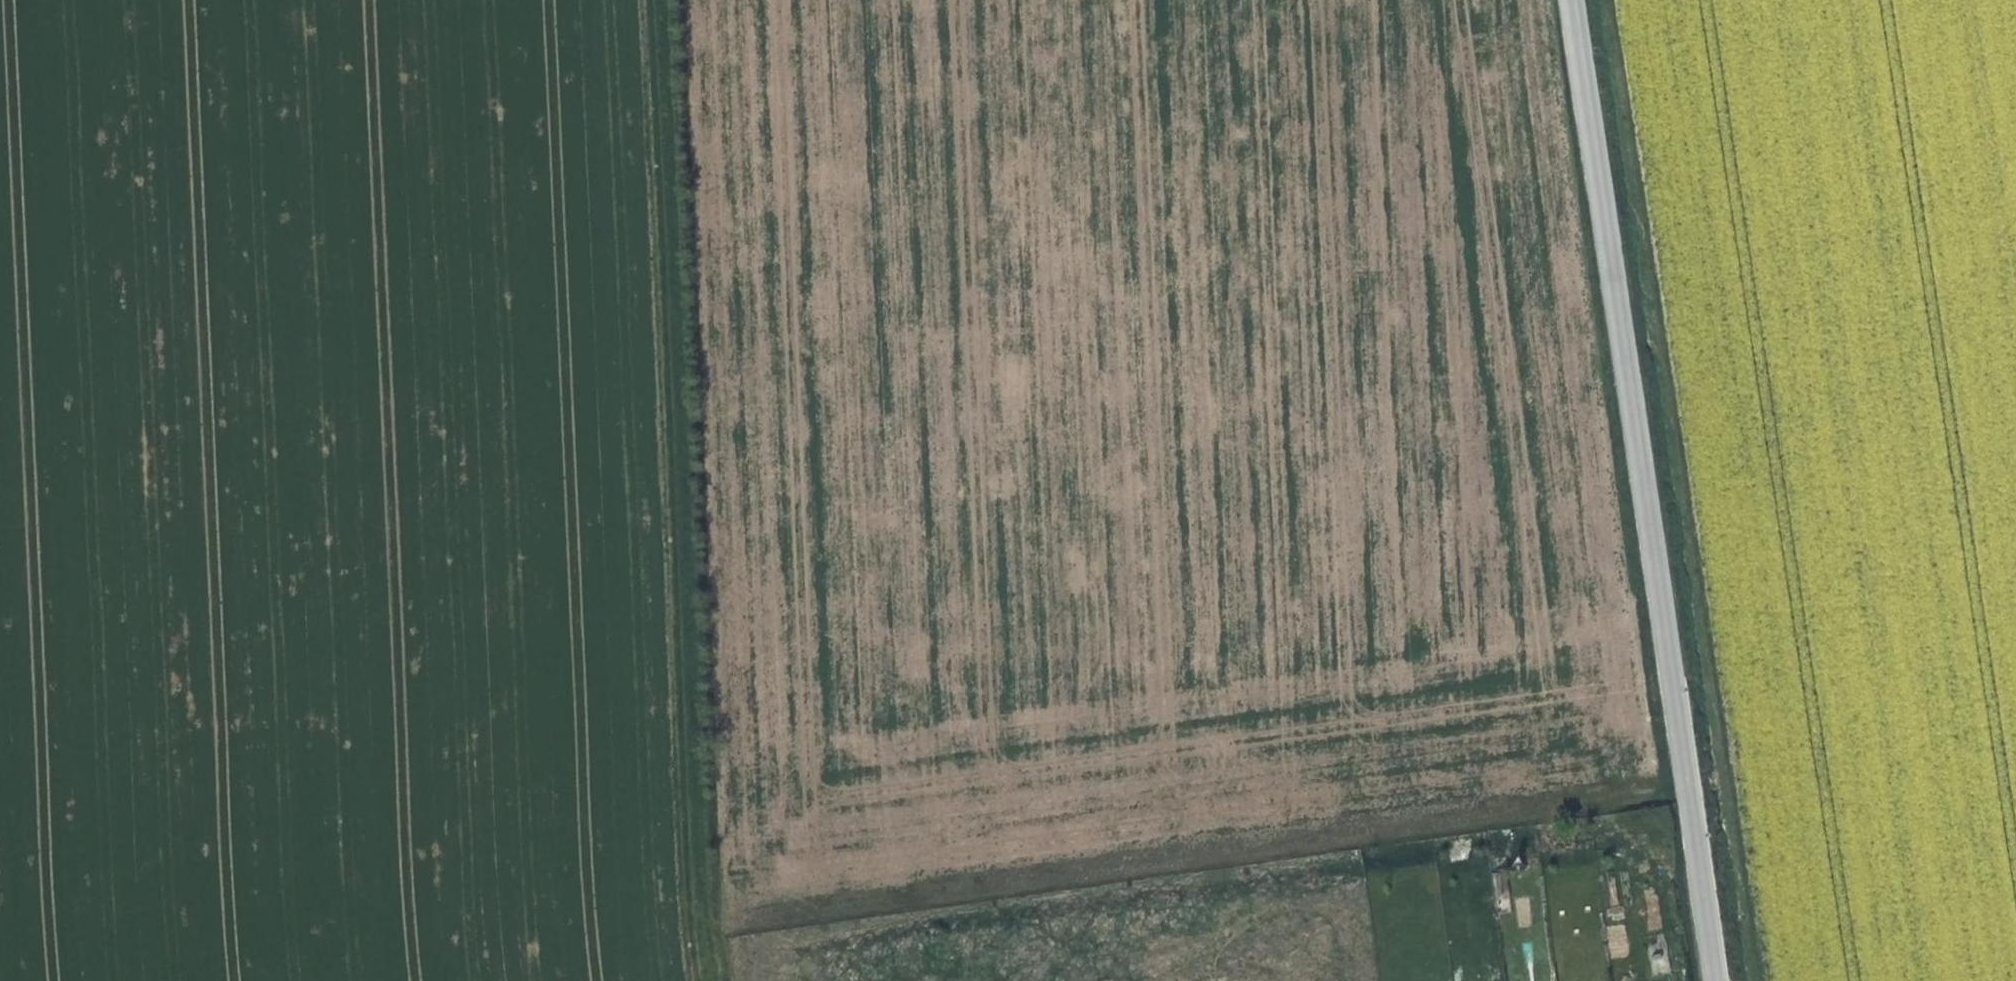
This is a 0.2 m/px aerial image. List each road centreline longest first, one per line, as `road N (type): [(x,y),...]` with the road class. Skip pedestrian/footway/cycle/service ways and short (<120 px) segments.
road 1 (unclassified): [(1709,980),(1568,0)]
road 2 (track): [(694,980),(644,0)]

